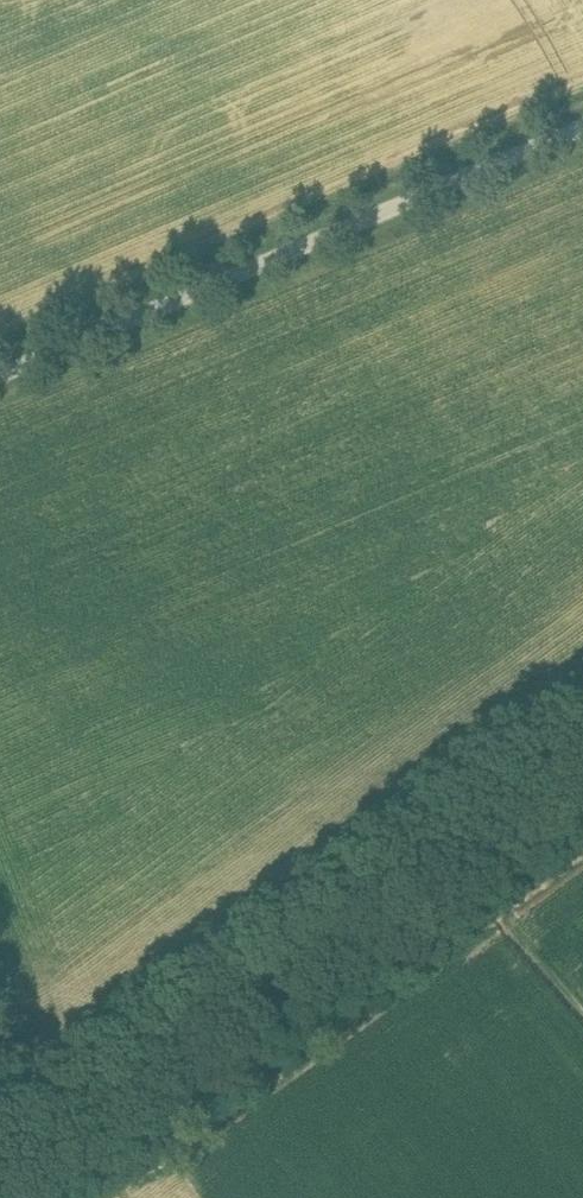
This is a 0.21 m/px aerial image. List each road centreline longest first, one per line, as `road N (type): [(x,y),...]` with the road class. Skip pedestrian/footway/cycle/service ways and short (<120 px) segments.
road 1 (track): [(0,1174),(582,753)]
road 2 (unclassified): [(0,378),(582,130)]

